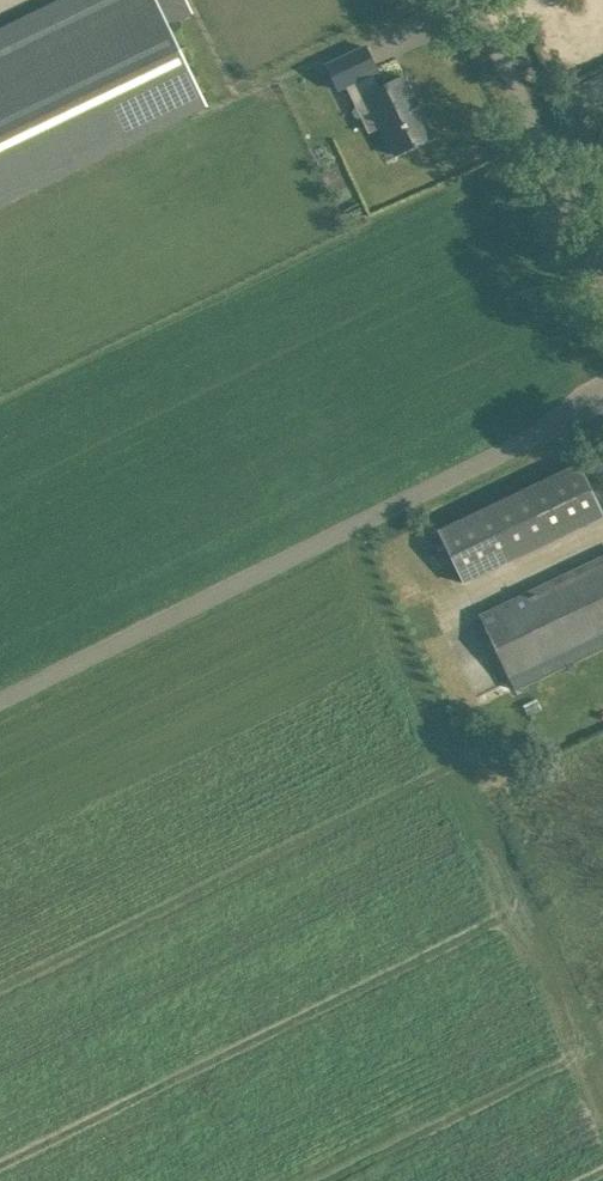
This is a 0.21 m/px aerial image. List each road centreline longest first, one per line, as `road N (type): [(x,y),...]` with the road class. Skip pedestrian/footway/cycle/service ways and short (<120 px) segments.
road 1 (track): [(0,699),(602,401)]
road 2 (unclassified): [(602,268),(474,0)]

